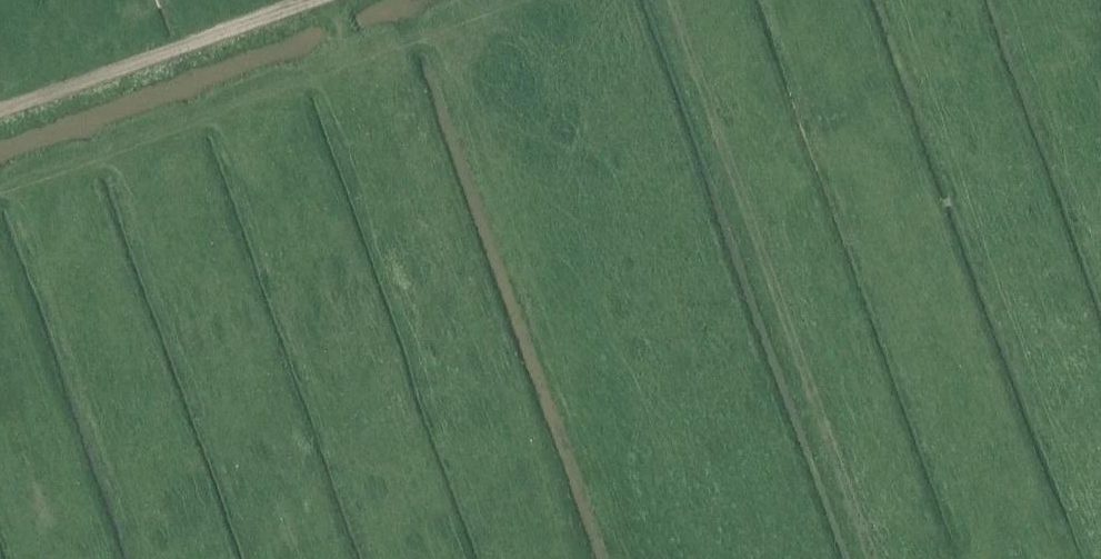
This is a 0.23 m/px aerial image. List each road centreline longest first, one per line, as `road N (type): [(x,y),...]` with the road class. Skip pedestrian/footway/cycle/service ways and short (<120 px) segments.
road 1 (track): [(310,0),(0,109)]

